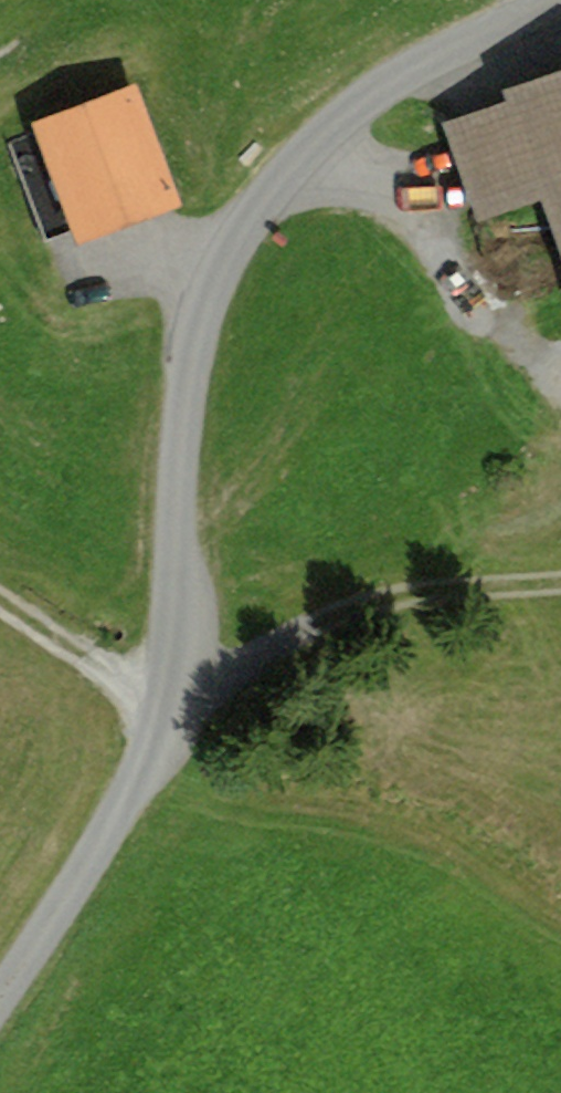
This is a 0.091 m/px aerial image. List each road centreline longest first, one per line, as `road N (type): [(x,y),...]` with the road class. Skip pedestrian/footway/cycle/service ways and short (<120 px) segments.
road 1 (unclassified): [(0,1000),(123,819),(149,757),(164,702),(178,391),(196,317),(219,267),(253,210),(376,92),(555,0)]
road 2 (track): [(560,588),(387,605),(164,702)]
road 3 (track): [(560,323),(512,313),(438,202),(317,143)]
road 4 (track): [(0,594),(164,702)]

